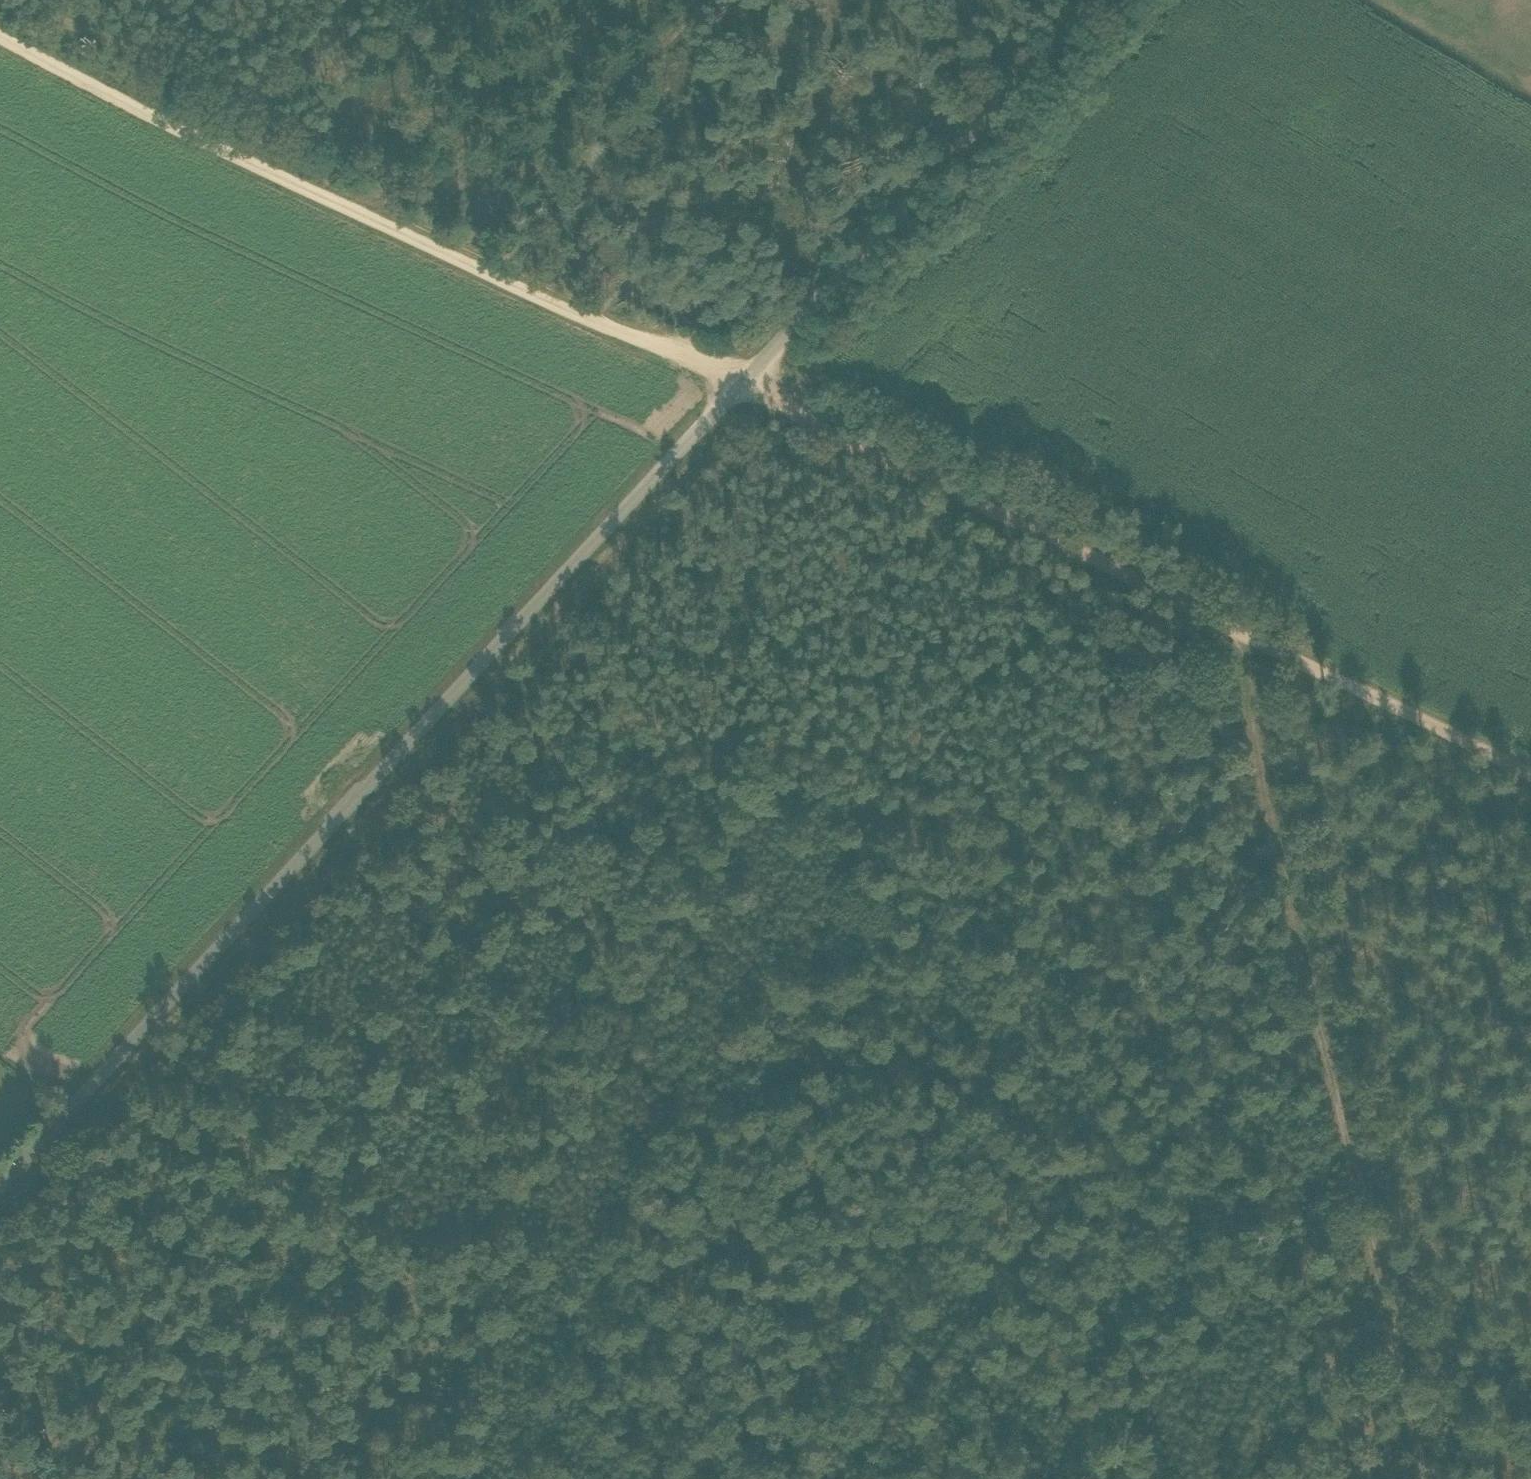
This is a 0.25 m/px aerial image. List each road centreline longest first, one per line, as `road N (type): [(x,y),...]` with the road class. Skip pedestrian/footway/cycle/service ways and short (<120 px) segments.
road 1 (unclassified): [(0,1186),(1105,0)]
road 2 (track): [(0,33),(1235,622)]
road 3 (track): [(1235,622),(1301,961),(1424,1478)]
road 4 (track): [(1530,771),(1235,622)]

